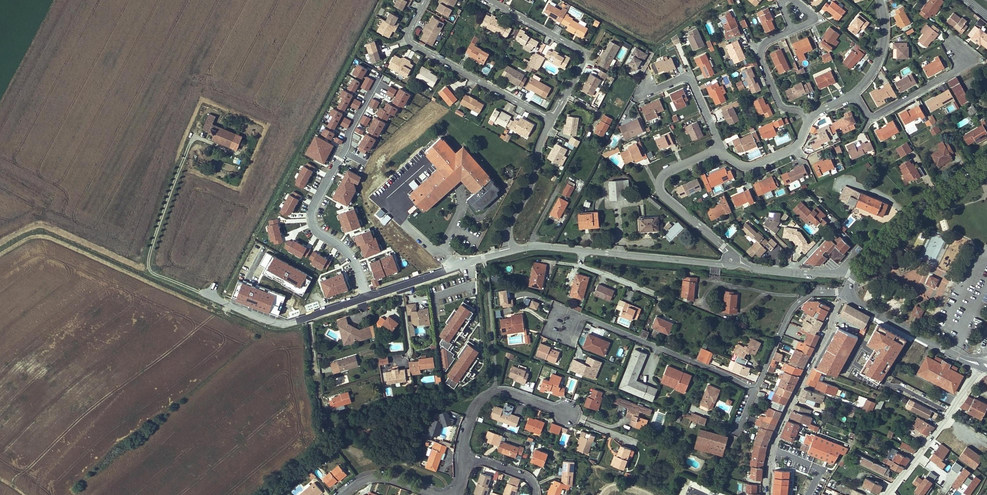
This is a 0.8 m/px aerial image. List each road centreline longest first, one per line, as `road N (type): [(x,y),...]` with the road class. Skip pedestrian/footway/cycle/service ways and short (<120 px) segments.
road 1 (track): [(0,255),(40,237),(220,314),(229,306)]
road 2 (residential): [(370,299),(317,207),(375,87)]
road 3 (tertiary): [(844,295),(771,448),(767,494)]
road 4 (residential): [(754,387),(558,308)]
road 5 (residential): [(426,0),(408,34),(414,45),(551,120)]
road 6 (residential): [(746,267),(659,189),(664,173),(720,148)]
road 7 (residential): [(551,120),(582,55),(487,0)]
road 8 (tertiary): [(851,274),(919,206),(986,165)]
road 9 (residential): [(854,93),(877,115),(973,61),(953,44)]
road 10 (residential): [(579,252),(746,267)]
road 11 (track): [(154,273),(42,226),(0,244)]
road 12 (residential): [(888,494),(986,364)]
road 13 (residential): [(222,303),(286,329),(370,299)]
road 14 (residential): [(986,364),(844,295)]
road 15 (residential): [(463,458),(474,410),(496,391),(568,414)]
road 16 (residential): [(370,299),(509,252)]
road 17 (residential): [(509,252),(510,221),(551,120)]
road 18 (residential): [(810,118),(782,108),(760,56),(766,41),(793,30)]

